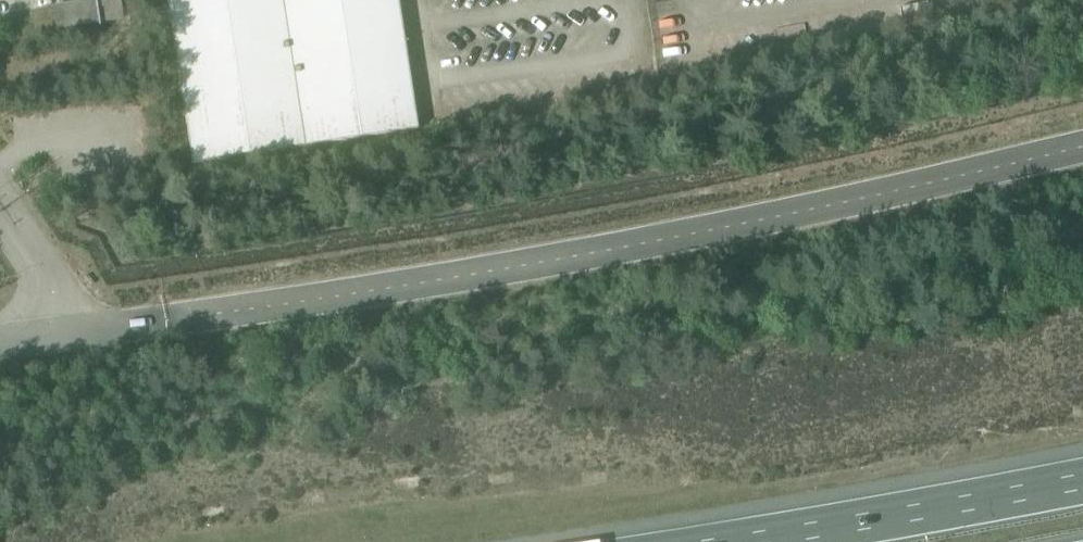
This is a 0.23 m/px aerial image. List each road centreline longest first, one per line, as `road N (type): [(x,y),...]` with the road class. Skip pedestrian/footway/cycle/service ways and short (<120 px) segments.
road 1 (motorway): [(1082,481),(745,541)]

